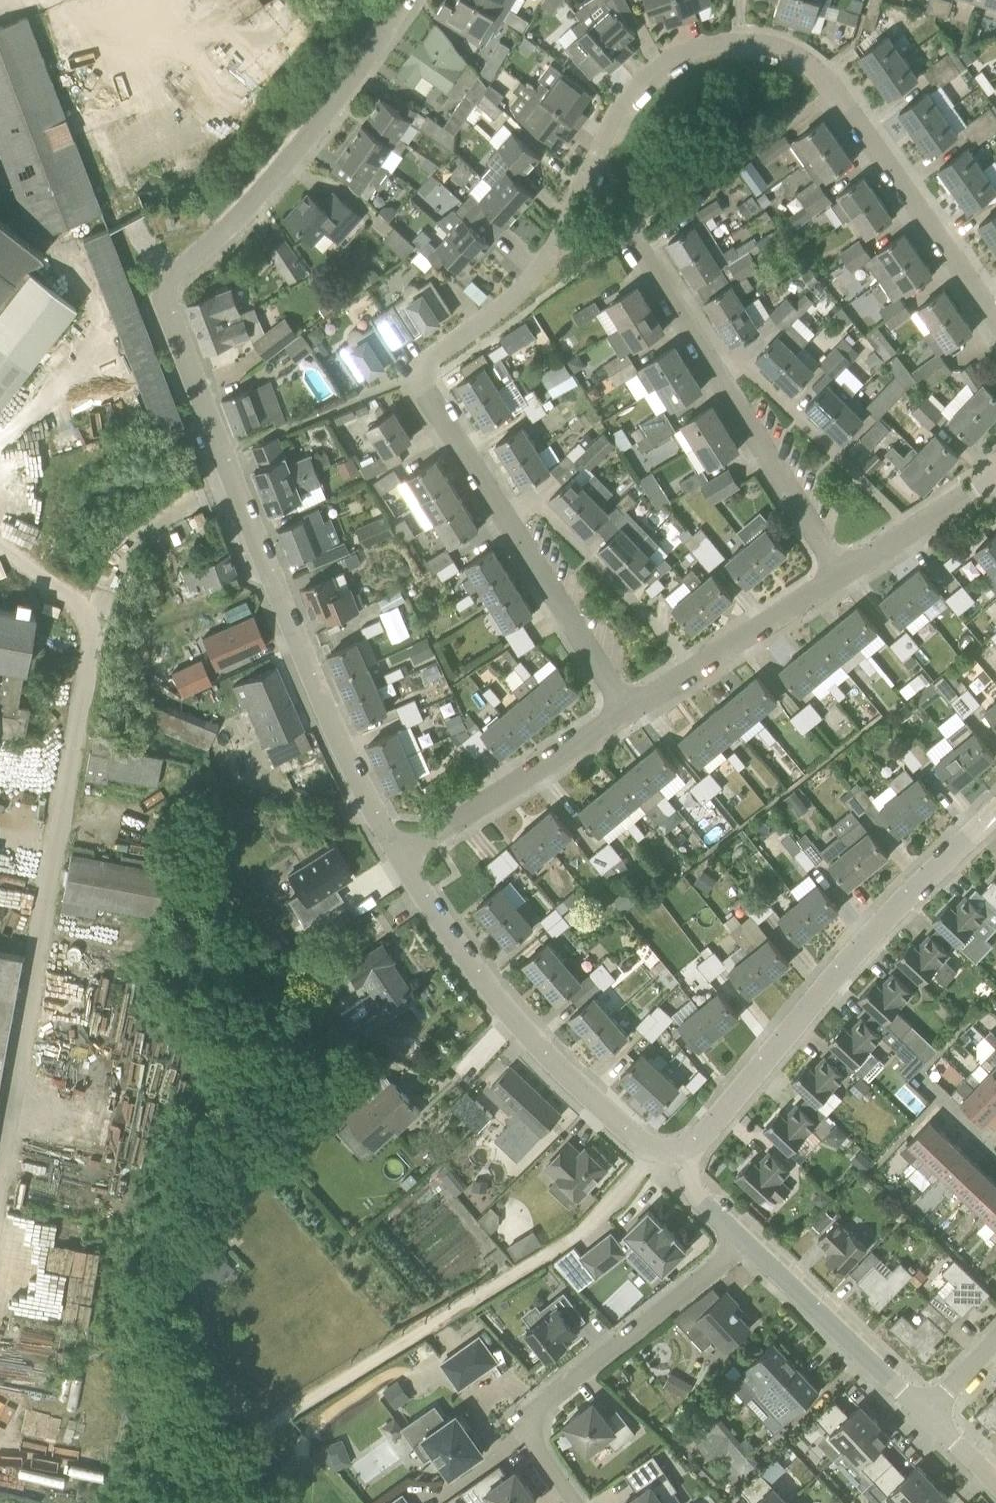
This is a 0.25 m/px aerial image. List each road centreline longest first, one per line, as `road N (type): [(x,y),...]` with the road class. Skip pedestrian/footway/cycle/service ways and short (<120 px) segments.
road 1 (residential): [(398,857),(344,747),(166,302),(171,279),(278,177),(405,0)]
road 2 (residential): [(628,711),(424,375),(512,303),(554,245),(608,128),(635,88),(669,60),(749,41),(785,49),(826,80)]
road 3 (track): [(213,1502),(251,1446),(282,1419),(585,1229),(653,1150)]
road 4 (residential): [(683,1151),(702,1140),(910,895),(995,811)]
road 5 (residential): [(683,1151),(653,1150),(631,1137),(536,1045),(398,857)]
road 6 (residential): [(844,573),(632,238)]
road 7 (residential): [(745,1243),(520,1423),(576,1502)]
road 8 (residential): [(995,318),(826,80)]
road 9 (residential): [(398,857),(628,711)]
road 10 (residential): [(628,711),(844,573)]
road 11 (residential): [(928,1414),(745,1243)]
road 12 (residential): [(844,573),(995,473)]

